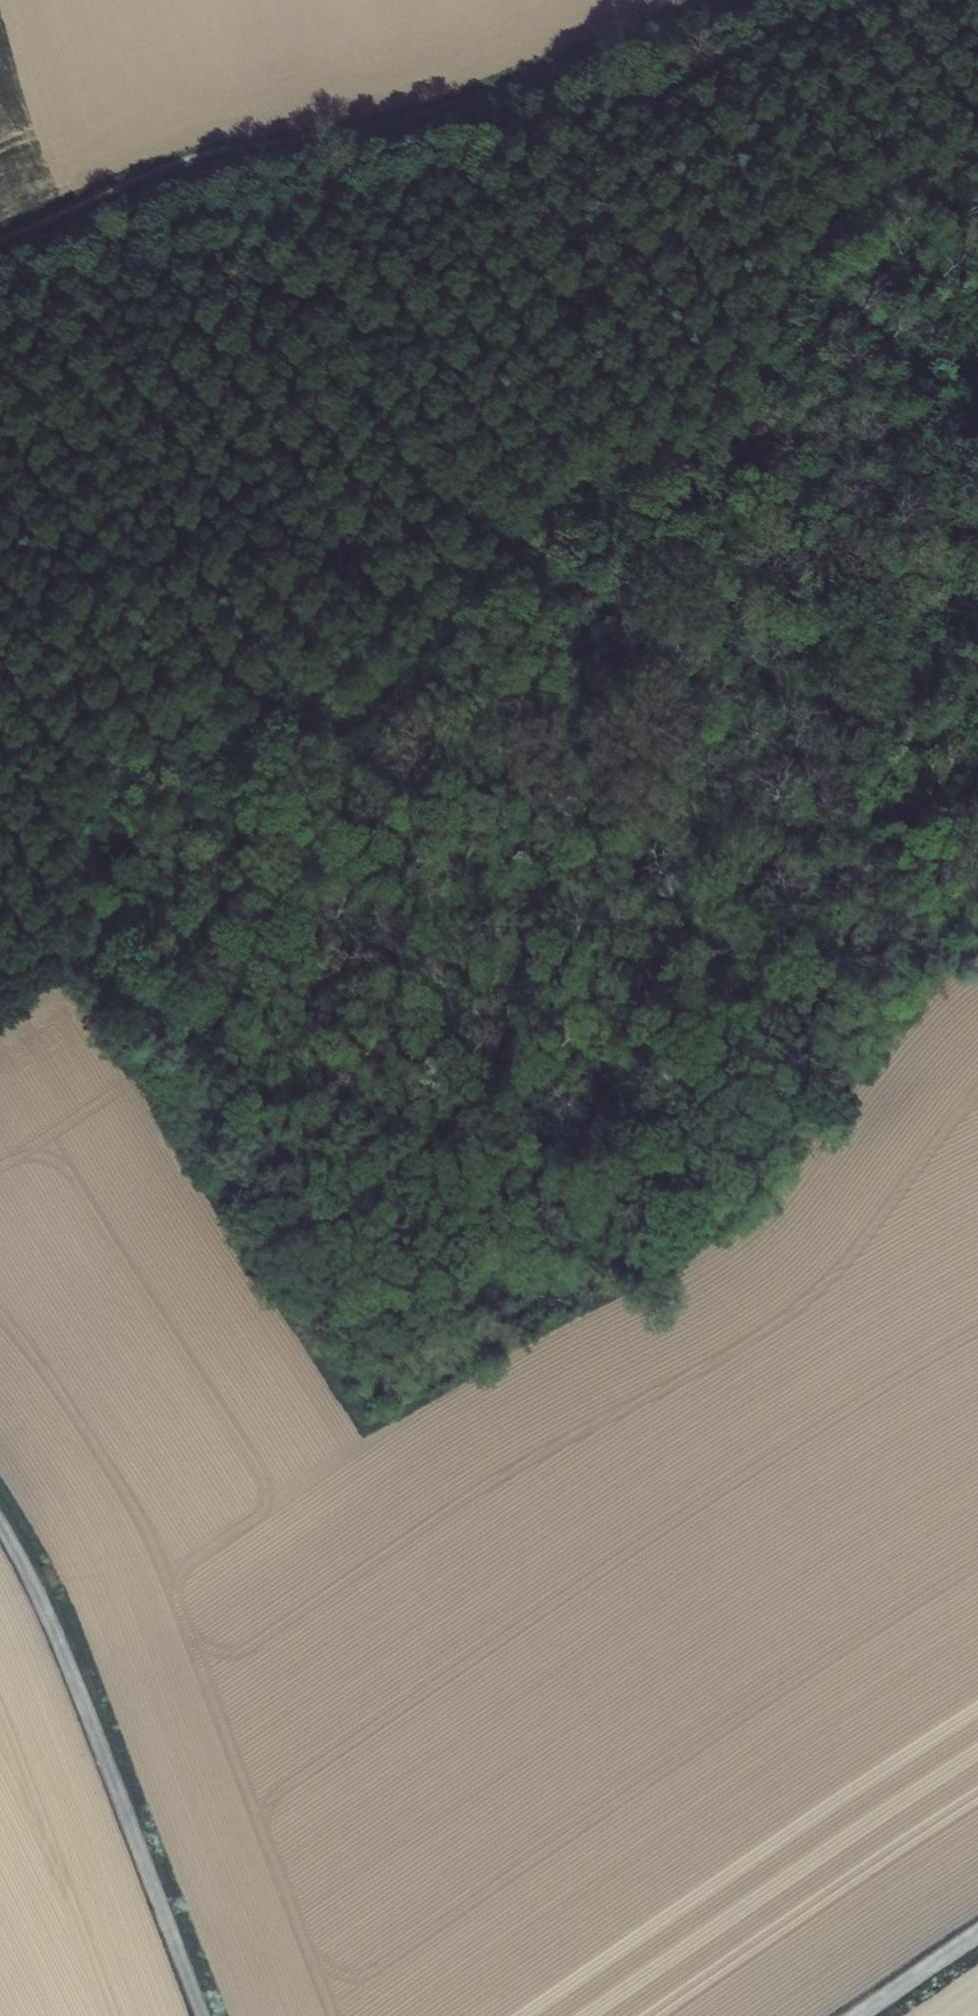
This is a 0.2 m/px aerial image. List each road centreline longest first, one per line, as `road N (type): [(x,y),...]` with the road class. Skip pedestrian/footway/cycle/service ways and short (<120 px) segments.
road 1 (unclassified): [(0,1533),(32,1593),(202,2015)]
road 2 (track): [(977,1931),(852,2015)]

